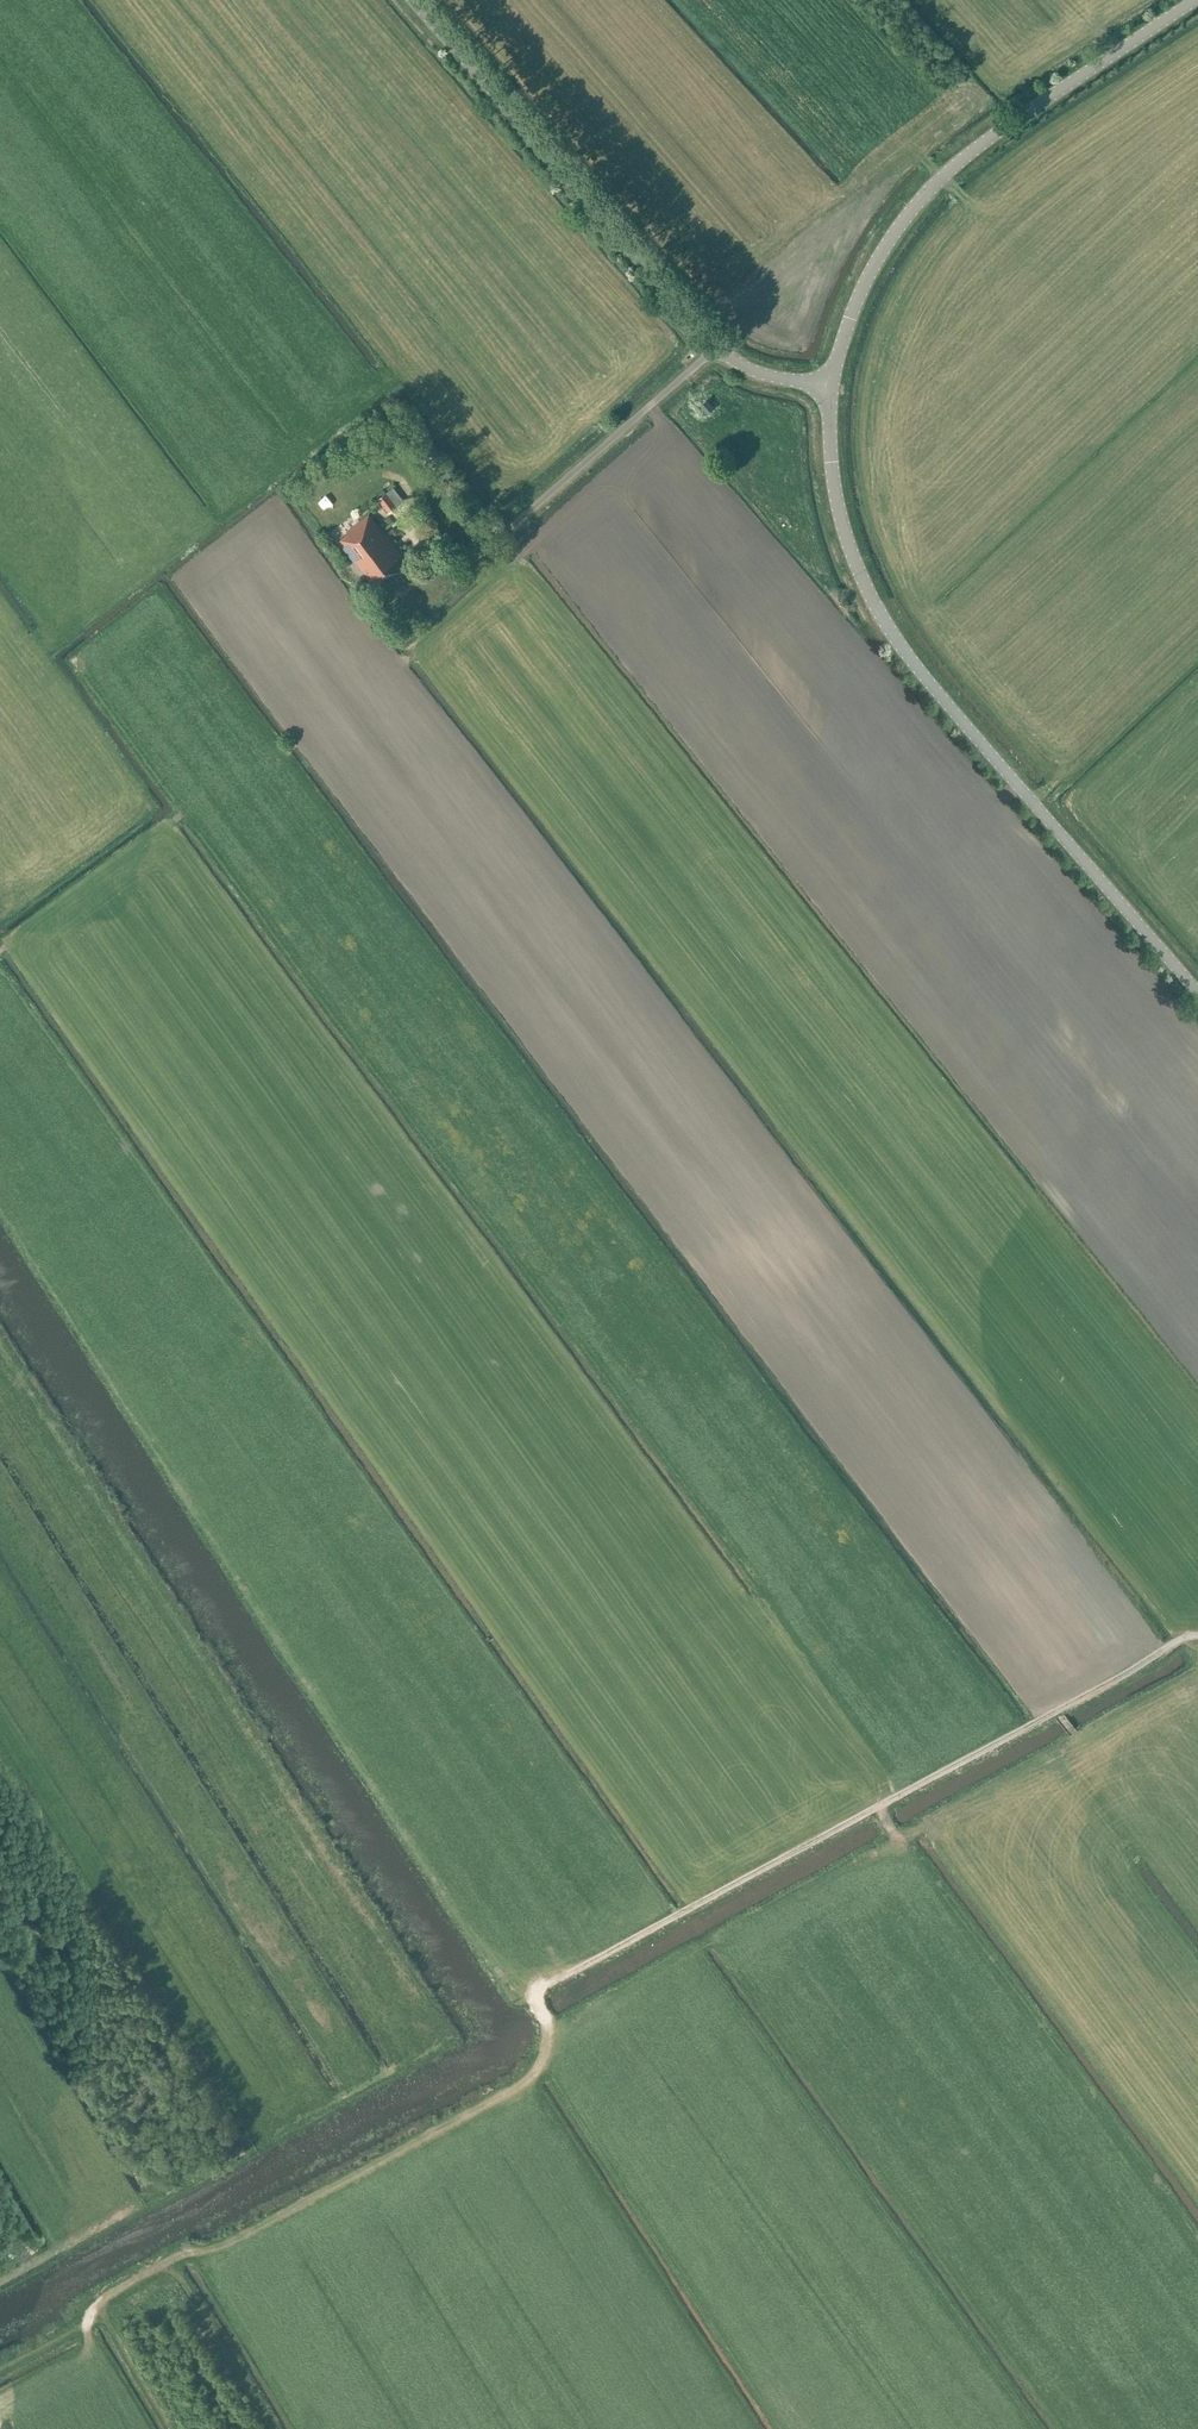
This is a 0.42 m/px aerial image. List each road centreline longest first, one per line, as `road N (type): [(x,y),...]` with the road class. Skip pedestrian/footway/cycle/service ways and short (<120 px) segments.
road 1 (unclassified): [(1197,997),(898,646),(849,553),(833,477),(831,385)]
road 2 (unclassified): [(831,385),(789,383),(746,368),(701,335),(422,0)]
road 3 (unclassified): [(831,385),(864,287),(901,225),(954,169),(1197,5)]

